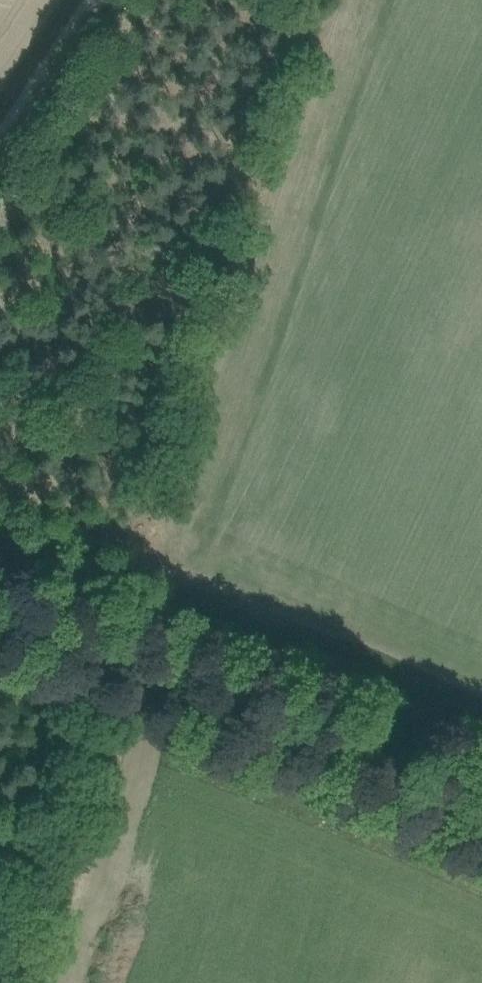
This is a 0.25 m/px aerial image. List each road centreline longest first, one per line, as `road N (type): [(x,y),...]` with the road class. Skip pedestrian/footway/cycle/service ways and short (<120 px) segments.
road 1 (track): [(481,801),(115,649),(0,613)]
road 2 (track): [(0,144),(96,0)]

